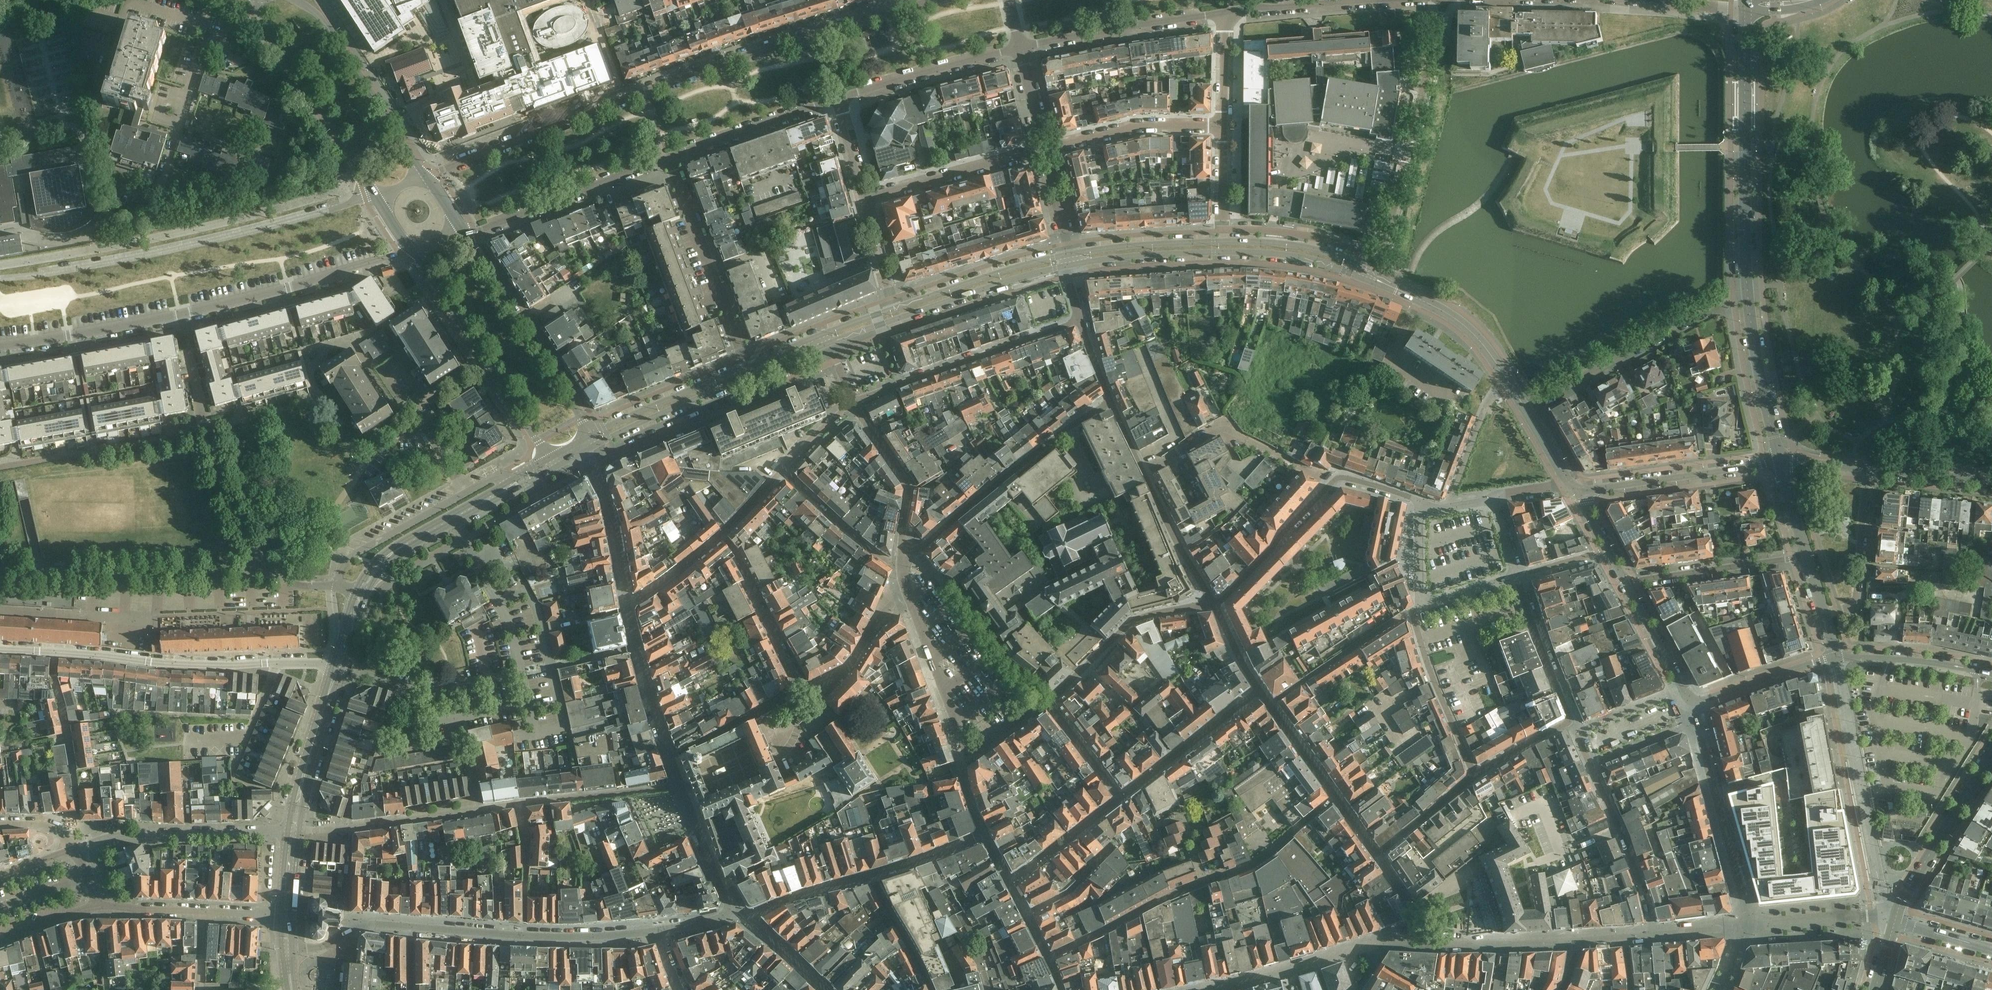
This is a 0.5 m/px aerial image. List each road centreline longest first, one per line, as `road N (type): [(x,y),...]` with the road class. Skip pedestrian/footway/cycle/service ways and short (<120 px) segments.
road 1 (unclassified): [(882,12),(425,177)]
road 2 (tertiary): [(1780,463),(1747,283),(1745,6)]
road 3 (residential): [(0,342),(181,313),(412,251)]
road 4 (residential): [(375,197),(179,249),(0,279)]
road 5 (tertiary): [(1374,274),(1314,250),(1261,243),(1068,254)]
road 6 (tertiary): [(1070,265),(1260,254),(1315,261),(1370,283)]
road 7 (residential): [(1259,691),(1120,799),(1047,703)]
road 8 (residential): [(337,665),(179,667),(54,653)]
road 9 (residential): [(1378,265),(1445,0)]
road 10 (residential): [(592,467),(836,361)]
road 11 (residential): [(1378,265),(1324,239),(1224,231),(1224,127)]
road 12 (residential): [(1111,401),(902,559)]
road 13 (residential): [(1047,703),(981,745),(964,748),(909,597)]
road 14 (tertiary): [(829,343),(1070,265)]
road 15 (tertiary): [(597,444),(829,343)]
road 16 (secondary): [(412,251),(548,459)]
road 17 (residential): [(656,931),(524,937),(412,928)]
road 18 (residential): [(1078,320),(853,402)]
road 19 (secondary): [(592,435),(462,234)]
road 20 (secondary): [(256,0),(375,197)]
road 21 (residential): [(681,786),(718,884),(741,915),(656,931)]
road 22 (residential): [(520,805),(292,834)]
road 23 (residential): [(1139,911),(1257,862),(1335,797)]
road 24 (secondary): [(425,177),(320,18),(296,0)]
road 25 (residential): [(747,366),(667,161)]
road 26 (residential): [(292,834),(116,834),(76,847)]
road 27 (unclassified): [(462,234),(667,161)]
road 28 (residential): [(1715,310),(1530,415)]
road 29 (residential): [(1336,480),(1227,432),(1209,432),(1142,467)]
road 30 (unclassified): [(1020,47),(1224,14)]
road 31 (tertiary): [(1578,493),(1780,463)]
road 32 (secondary): [(337,665),(370,574),(455,517)]
road 33 (residential): [(1211,601),(1127,625),(1047,703)]
road 34 (residential): [(1335,797),(1377,856),(1474,776)]
road 35 (residential): [(76,847),(80,820),(54,653)]
road 36 (tertiary): [(1991,755),(1895,921)]
road 37 (unclassified): [(838,99),(1020,47)]
road 38 (tertiary): [(1530,415),(1467,330),(1396,290)]
road 39 (residential): [(628,608),(681,786)]
road 40 (residential): [(865,201),(1043,149)]
road 41 (residential): [(1806,555),(1624,581)]
road 42 (residential): [(1043,149),(1129,129),(1224,127)]
road 43 (tertiary): [(1068,254),(894,308)]
road 44 (unclassified): [(667,161),(838,99)]
road 45 (residential): [(1418,607),(1429,670),(1474,776)]
road 46 (secondary): [(292,834),(337,665)]
road 47 (residential): [(1216,607),(1336,480)]
road 48 (residential): [(902,559),(909,487),(853,402)]
road 49 (residential): [(799,689),(723,535)]
road 50 (tertiary): [(747,366),(592,435)]
road 51 (residential): [(1867,470),(1855,604),(1823,614)]
road 52 (residential): [(465,494),(350,557),(334,585)]
road 53 (unclassified): [(1224,14),(1386,0)]
road 54 (residential): [(520,805),(681,786)]
road 55 (residential): [(1592,766),(1646,917)]
road 56 (residential): [(903,572),(782,470)]
road 57 (tertiary): [(1991,674),(1834,659)]
road 58 (residential): [(1570,721),(1517,577)]
road 59 (residential): [(1142,467),(1211,601)]
road 60 (residential): [(799,689),(847,668),(879,618),(909,597)]
road 61 (tertiary): [(1834,659),(1693,701)]
road 62 (residential): [(592,467),(611,512),(628,608)]
road 63 (tertiary): [(1693,701),(1624,581)]
road 64 (residential): [(412,928),(362,923),(326,947),(287,952)]
road 65 (residential): [(1259,691),(1335,797)]
road 66 (unclassified): [(1867,470),(1991,482)]

